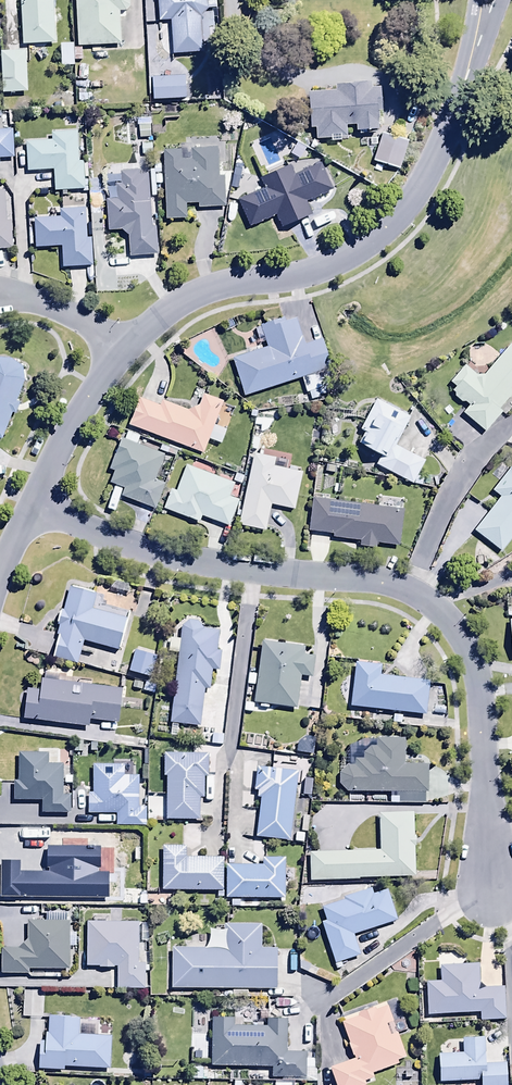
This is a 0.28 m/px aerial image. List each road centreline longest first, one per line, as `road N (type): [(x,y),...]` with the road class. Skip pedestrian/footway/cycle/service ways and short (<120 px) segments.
road 1 (residential): [(495,896),(479,693),(448,618),(403,589),(372,581),(152,556),(32,502)]
road 2 (residential): [(445,144),(404,208),(344,255),(203,290),(125,349)]
road 3 (residential): [(125,349),(32,502)]
road 4 (residential): [(502,0),(445,144)]
road 5 (residential): [(445,144),(474,0)]
road 6 (residential): [(0,298),(69,314),(125,349)]

